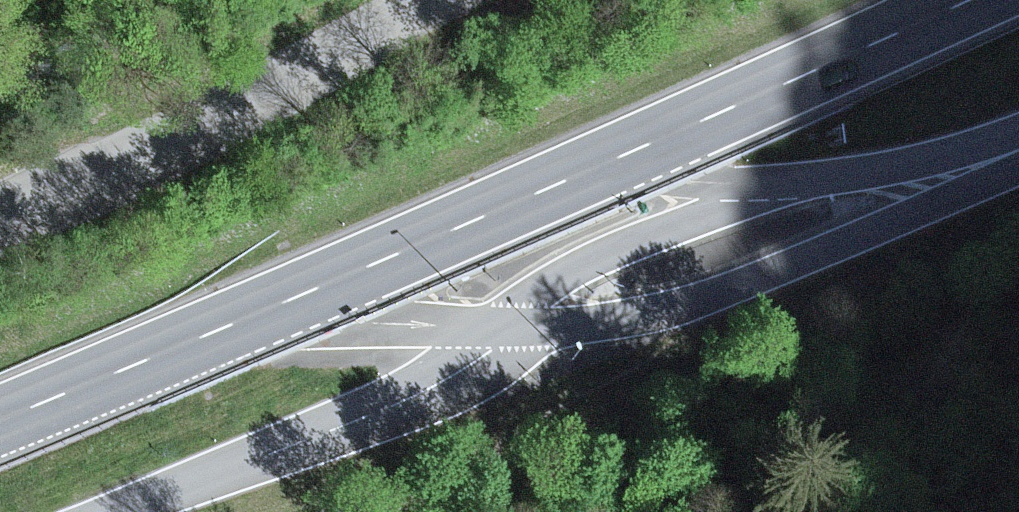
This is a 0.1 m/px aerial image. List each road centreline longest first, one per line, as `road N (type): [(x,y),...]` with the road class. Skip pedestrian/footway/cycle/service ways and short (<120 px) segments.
road 1 (primary): [(974,0),(743,110),(0,425)]
road 2 (tertiary): [(90,511),(1018,141)]

